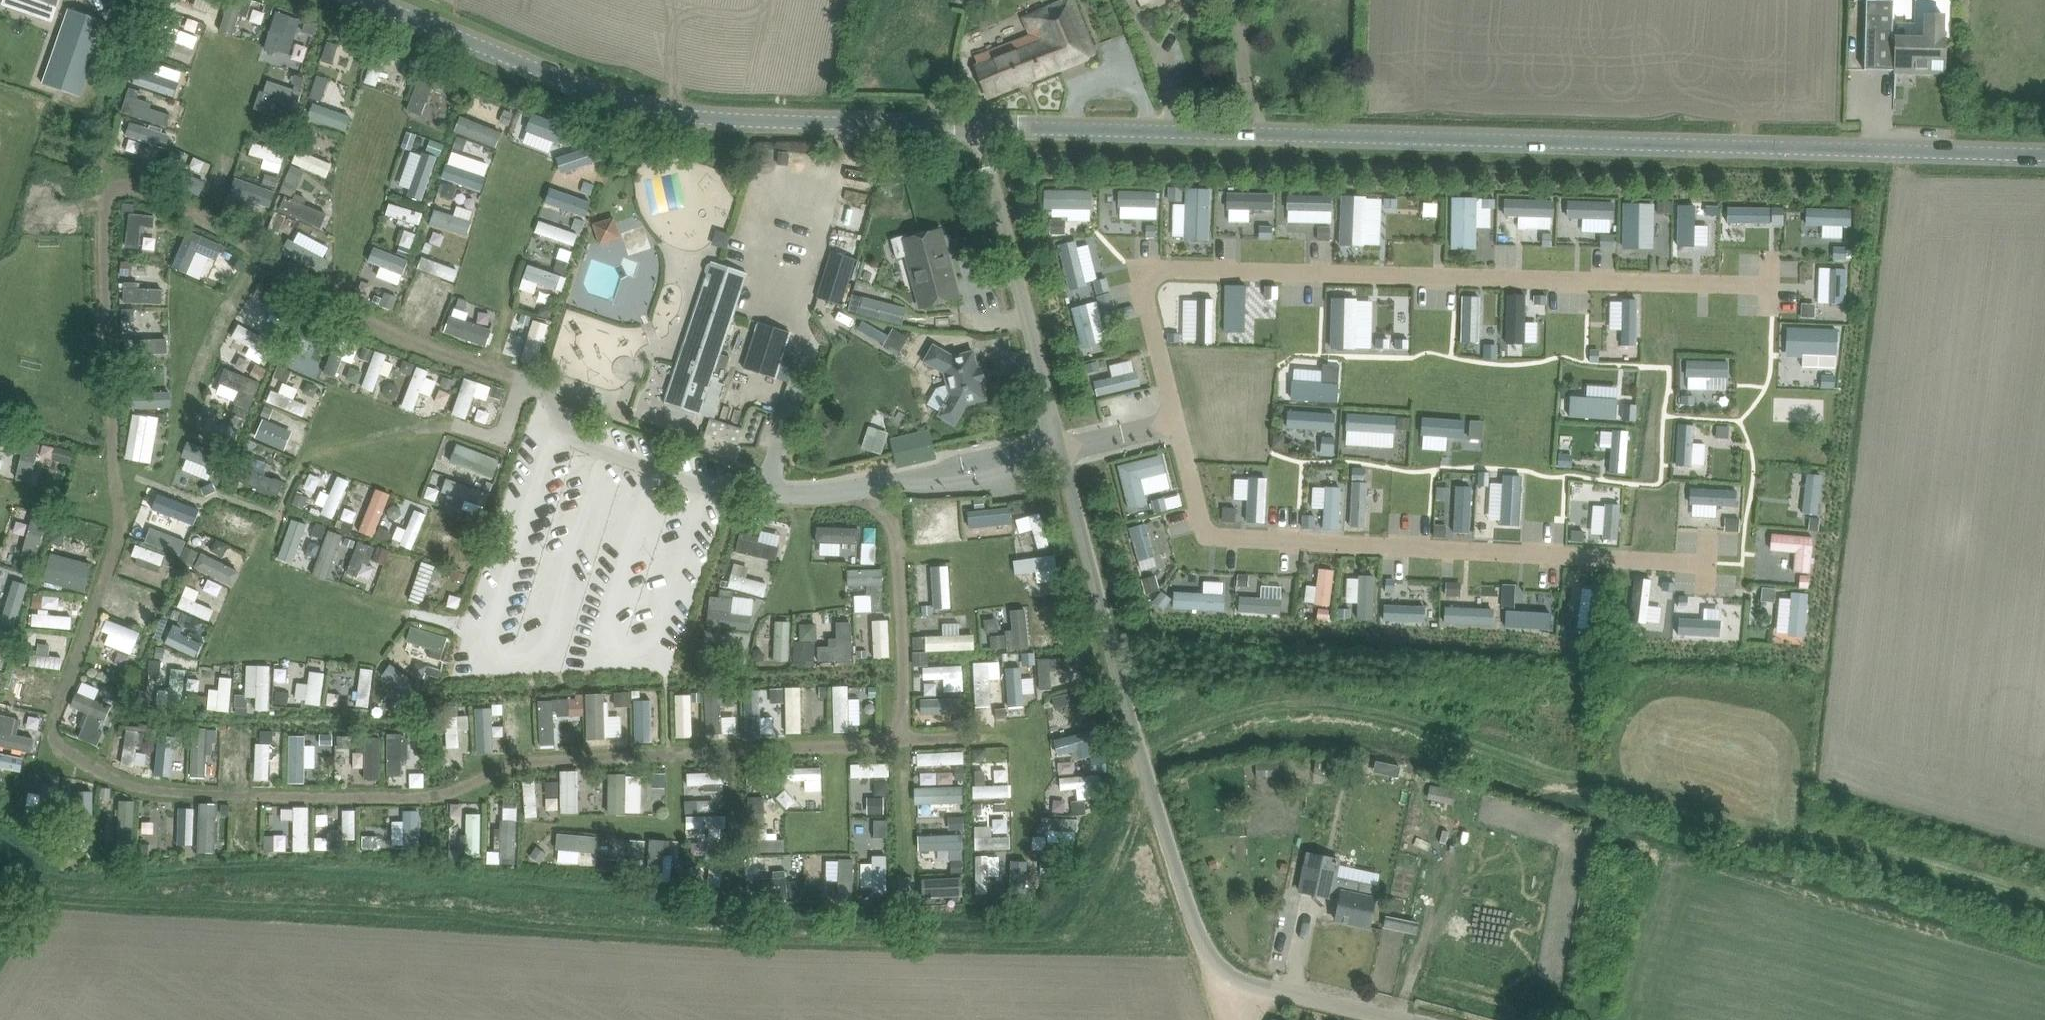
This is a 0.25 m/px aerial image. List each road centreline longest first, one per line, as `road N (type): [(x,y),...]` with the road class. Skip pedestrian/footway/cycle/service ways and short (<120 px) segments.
road 1 (unclassified): [(1404,1019),(1238,981),(1218,967),(1197,932),(1114,660),(984,126)]
road 2 (tertiary): [(2044,154),(984,126)]
road 3 (tertiary): [(984,126),(666,113),(617,101),(370,0)]

